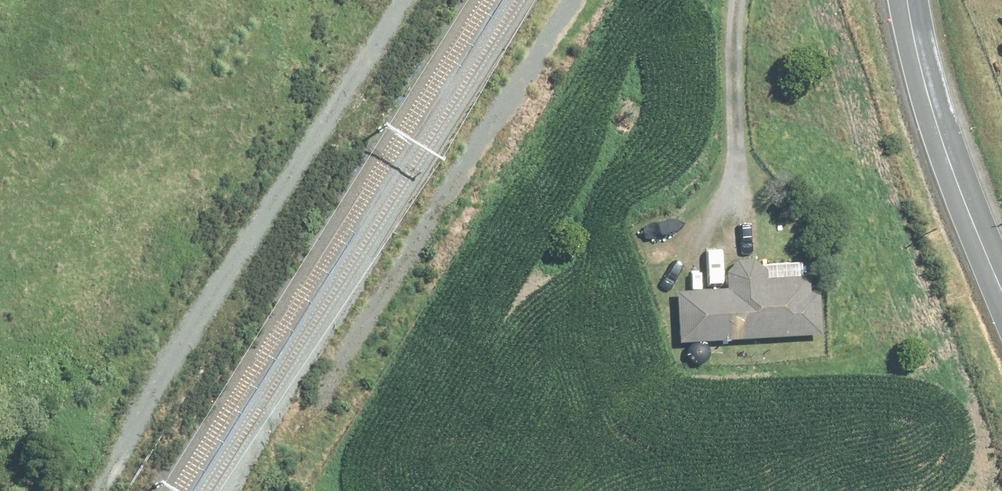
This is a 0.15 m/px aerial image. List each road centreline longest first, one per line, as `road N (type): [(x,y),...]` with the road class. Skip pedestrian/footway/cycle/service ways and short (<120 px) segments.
road 1 (track): [(401,0),(102,490)]
road 2 (track): [(565,0),(321,389)]
road 3 (tertiary): [(909,0),(950,161),(1001,287)]

